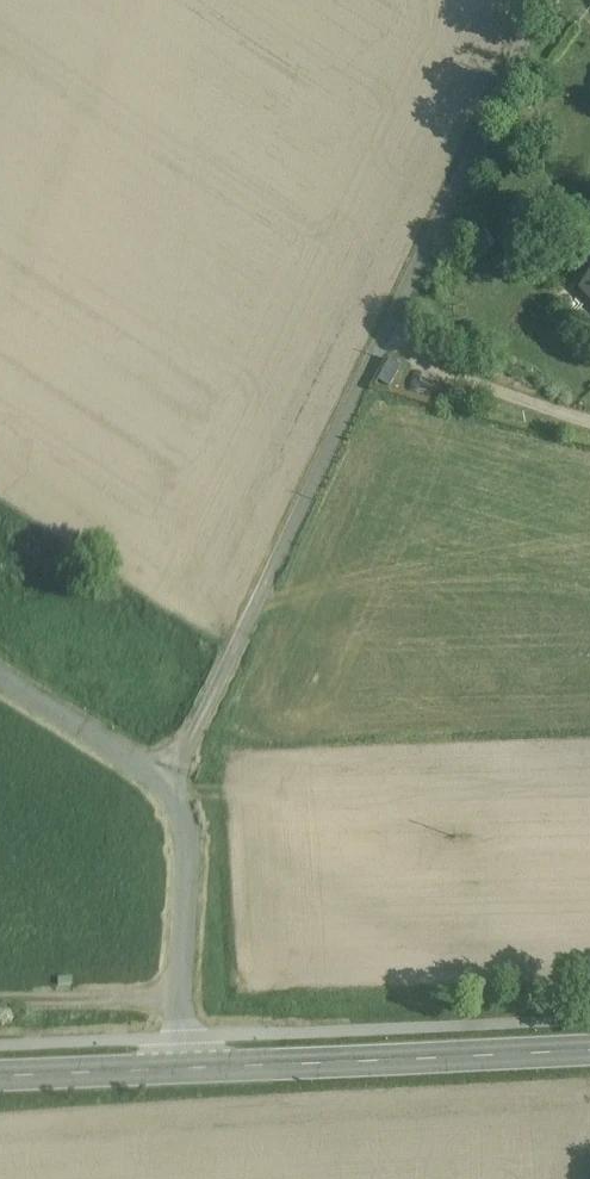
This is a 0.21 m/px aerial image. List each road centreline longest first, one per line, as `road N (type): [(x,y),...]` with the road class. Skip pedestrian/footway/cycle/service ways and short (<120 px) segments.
road 1 (unclassified): [(170,781),(220,692),(442,220),(514,52),(526,0)]
road 2 (secondary): [(176,1068),(589,1050)]
road 3 (unclassified): [(170,781),(197,811),(207,851),(176,1068)]
road 4 (unclassified): [(0,671),(170,781)]
road 5 (track): [(0,989),(186,987)]
road 6 (secondary): [(0,1076),(176,1068)]

